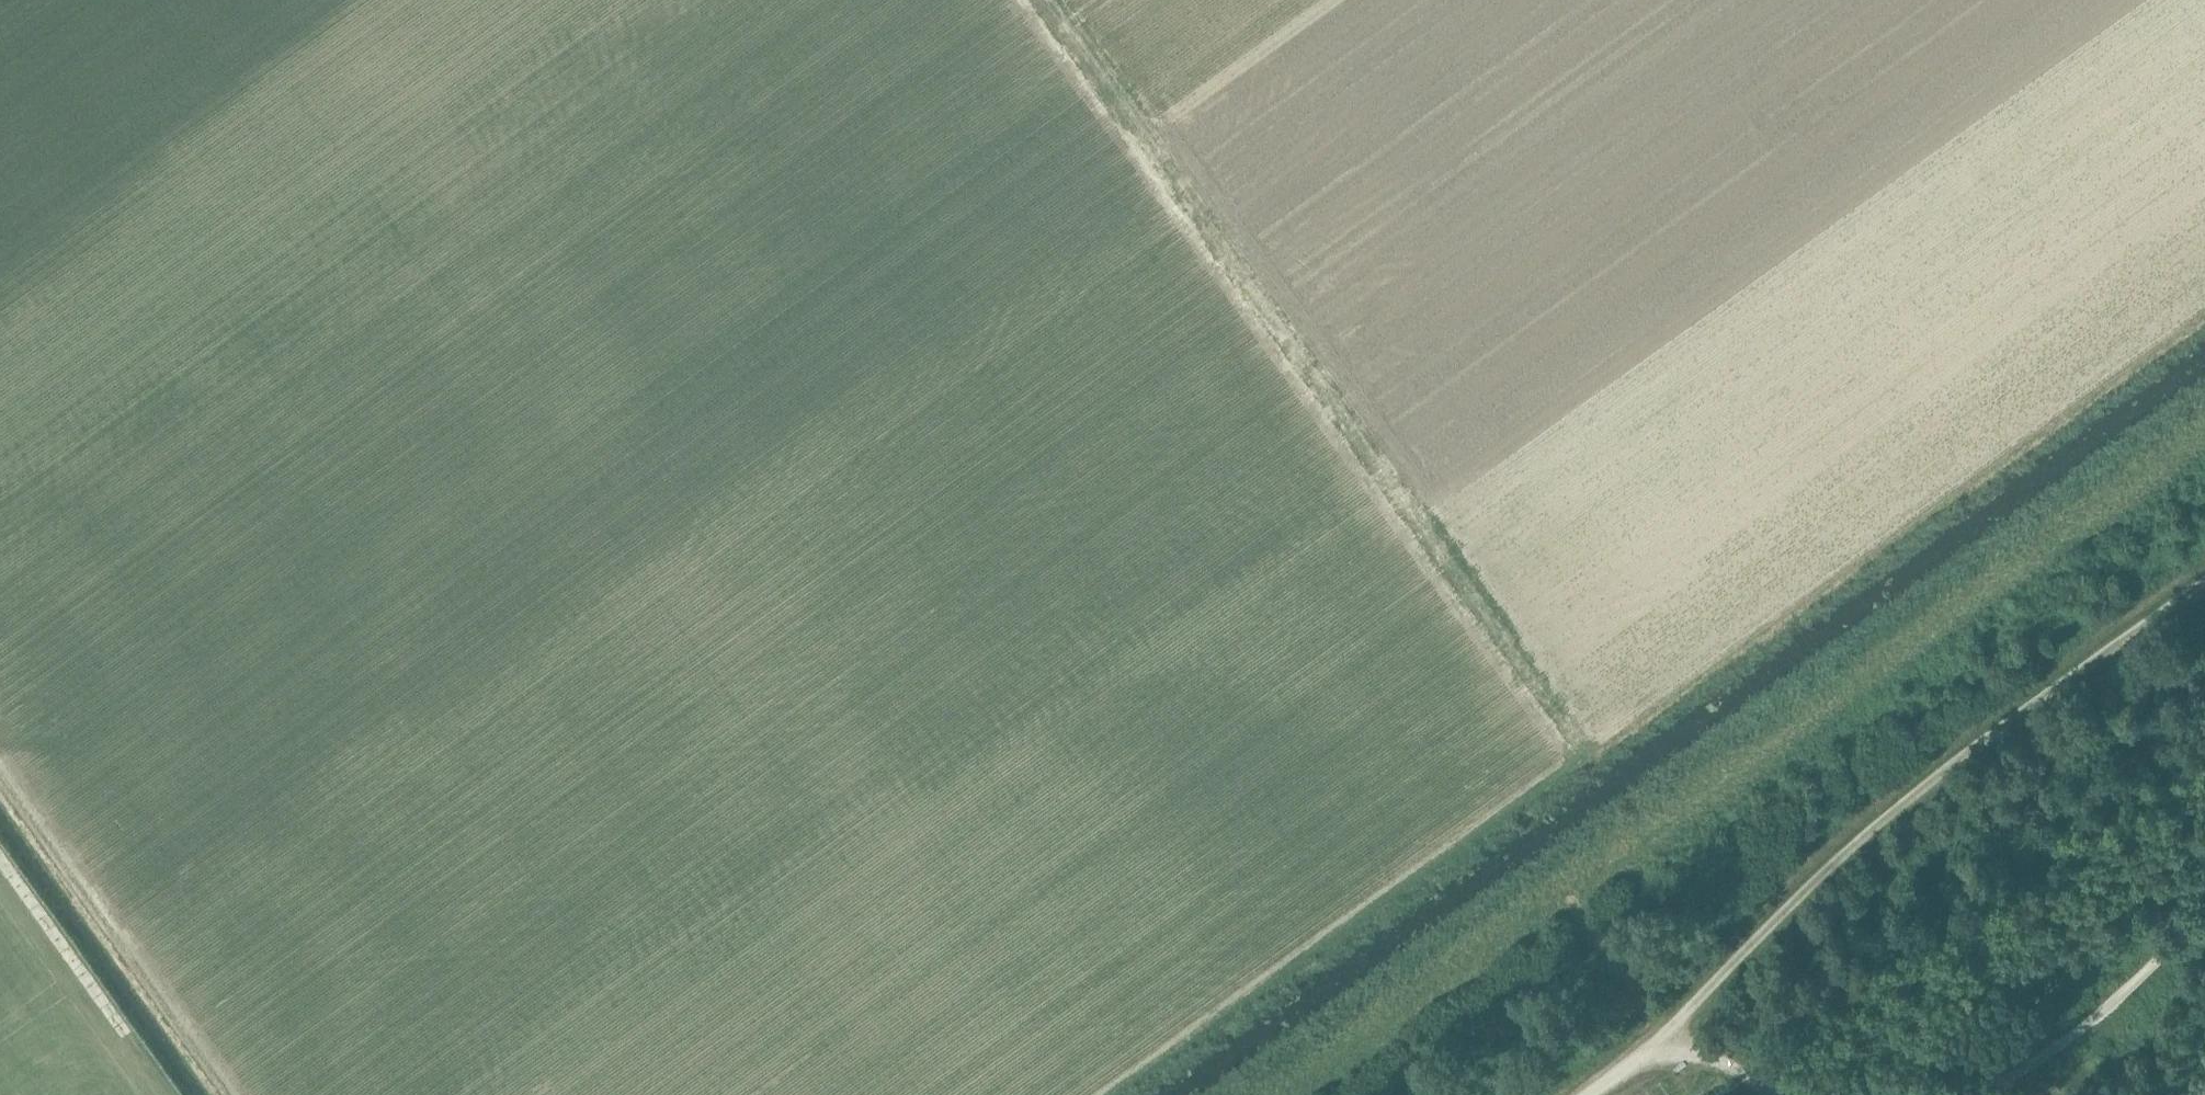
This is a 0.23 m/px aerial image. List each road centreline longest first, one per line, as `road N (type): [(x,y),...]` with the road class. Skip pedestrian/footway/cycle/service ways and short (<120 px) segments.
road 1 (track): [(1592,1094),(1836,863),(2204,590)]

